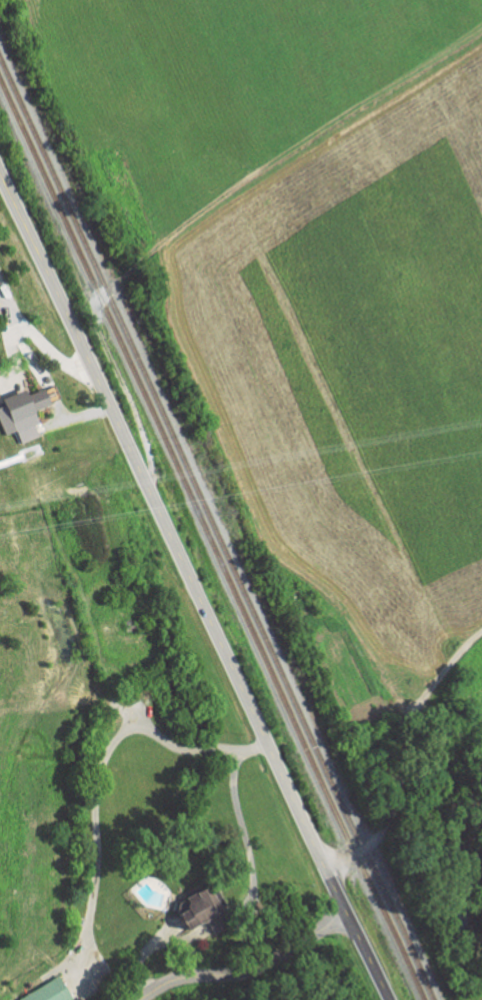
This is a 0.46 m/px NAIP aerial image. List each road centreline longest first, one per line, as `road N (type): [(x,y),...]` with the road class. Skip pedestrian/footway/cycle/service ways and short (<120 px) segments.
road 1 (secondary): [(384,999),(0,181)]
road 2 (track): [(131,267),(481,21)]
road 3 (residential): [(346,916),(257,967),(182,977),(136,999)]

